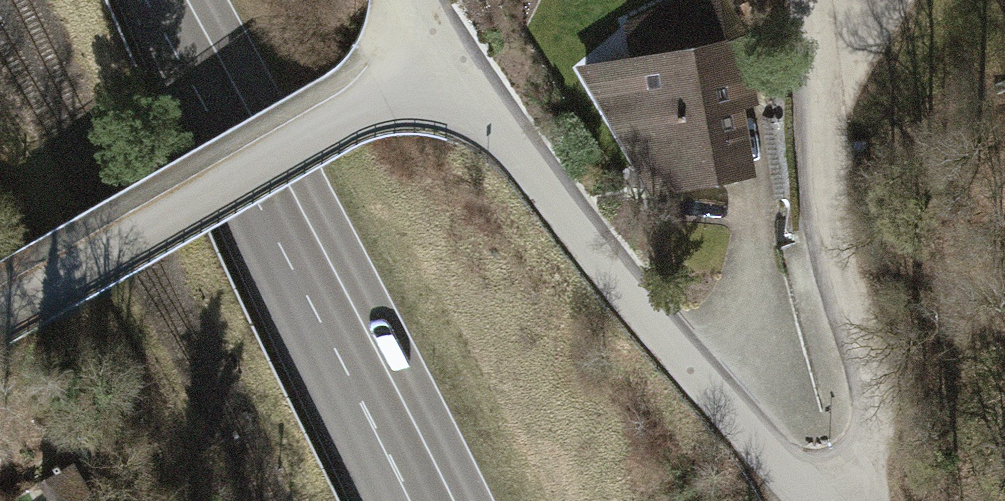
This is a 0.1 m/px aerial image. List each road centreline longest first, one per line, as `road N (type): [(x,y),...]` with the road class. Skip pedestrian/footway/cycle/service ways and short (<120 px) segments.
road 1 (residential): [(813,500),(682,353),(514,143),(425,70)]
road 2 (residential): [(849,500),(861,488),(875,391),(830,245),(806,0)]
road 3 (residential): [(425,70),(0,313)]
road 4 (secondary): [(305,219),(449,500)]
road 5 (secondary): [(305,219),(327,386),(383,500)]
road 6 (secondary): [(186,0),(305,219)]

